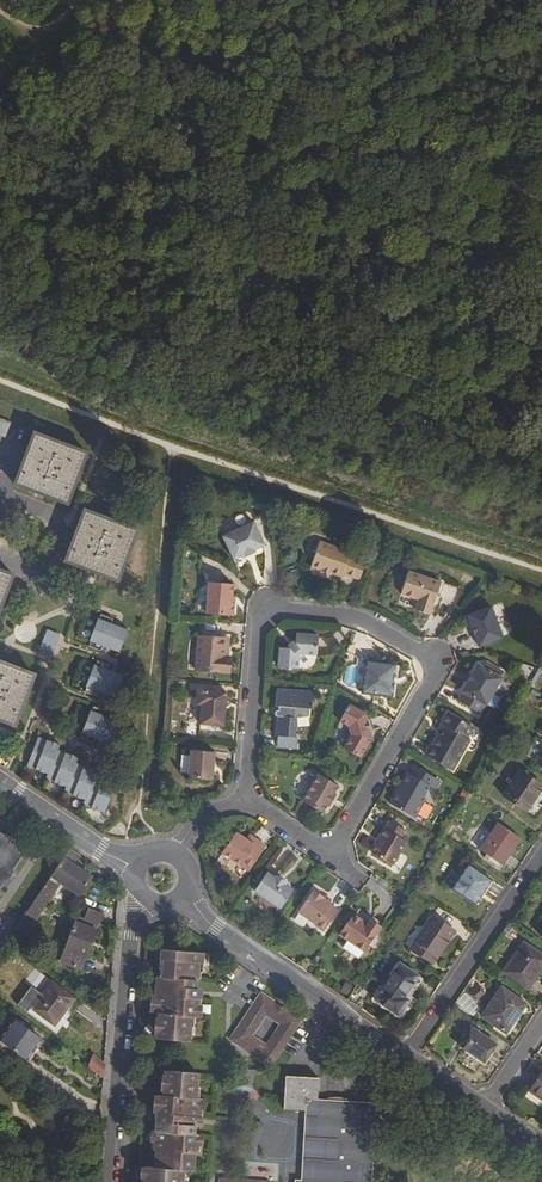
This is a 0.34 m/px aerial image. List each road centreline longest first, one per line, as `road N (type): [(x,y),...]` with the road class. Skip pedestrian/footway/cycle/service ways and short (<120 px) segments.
road 1 (track): [(0,27),(541,190)]
road 2 (tertiary): [(541,1148),(181,896)]
road 3 (residential): [(112,1181),(135,931),(146,898)]
road 4 (tertiary): [(0,784),(138,870)]
road 5 (track): [(111,0),(0,100)]

